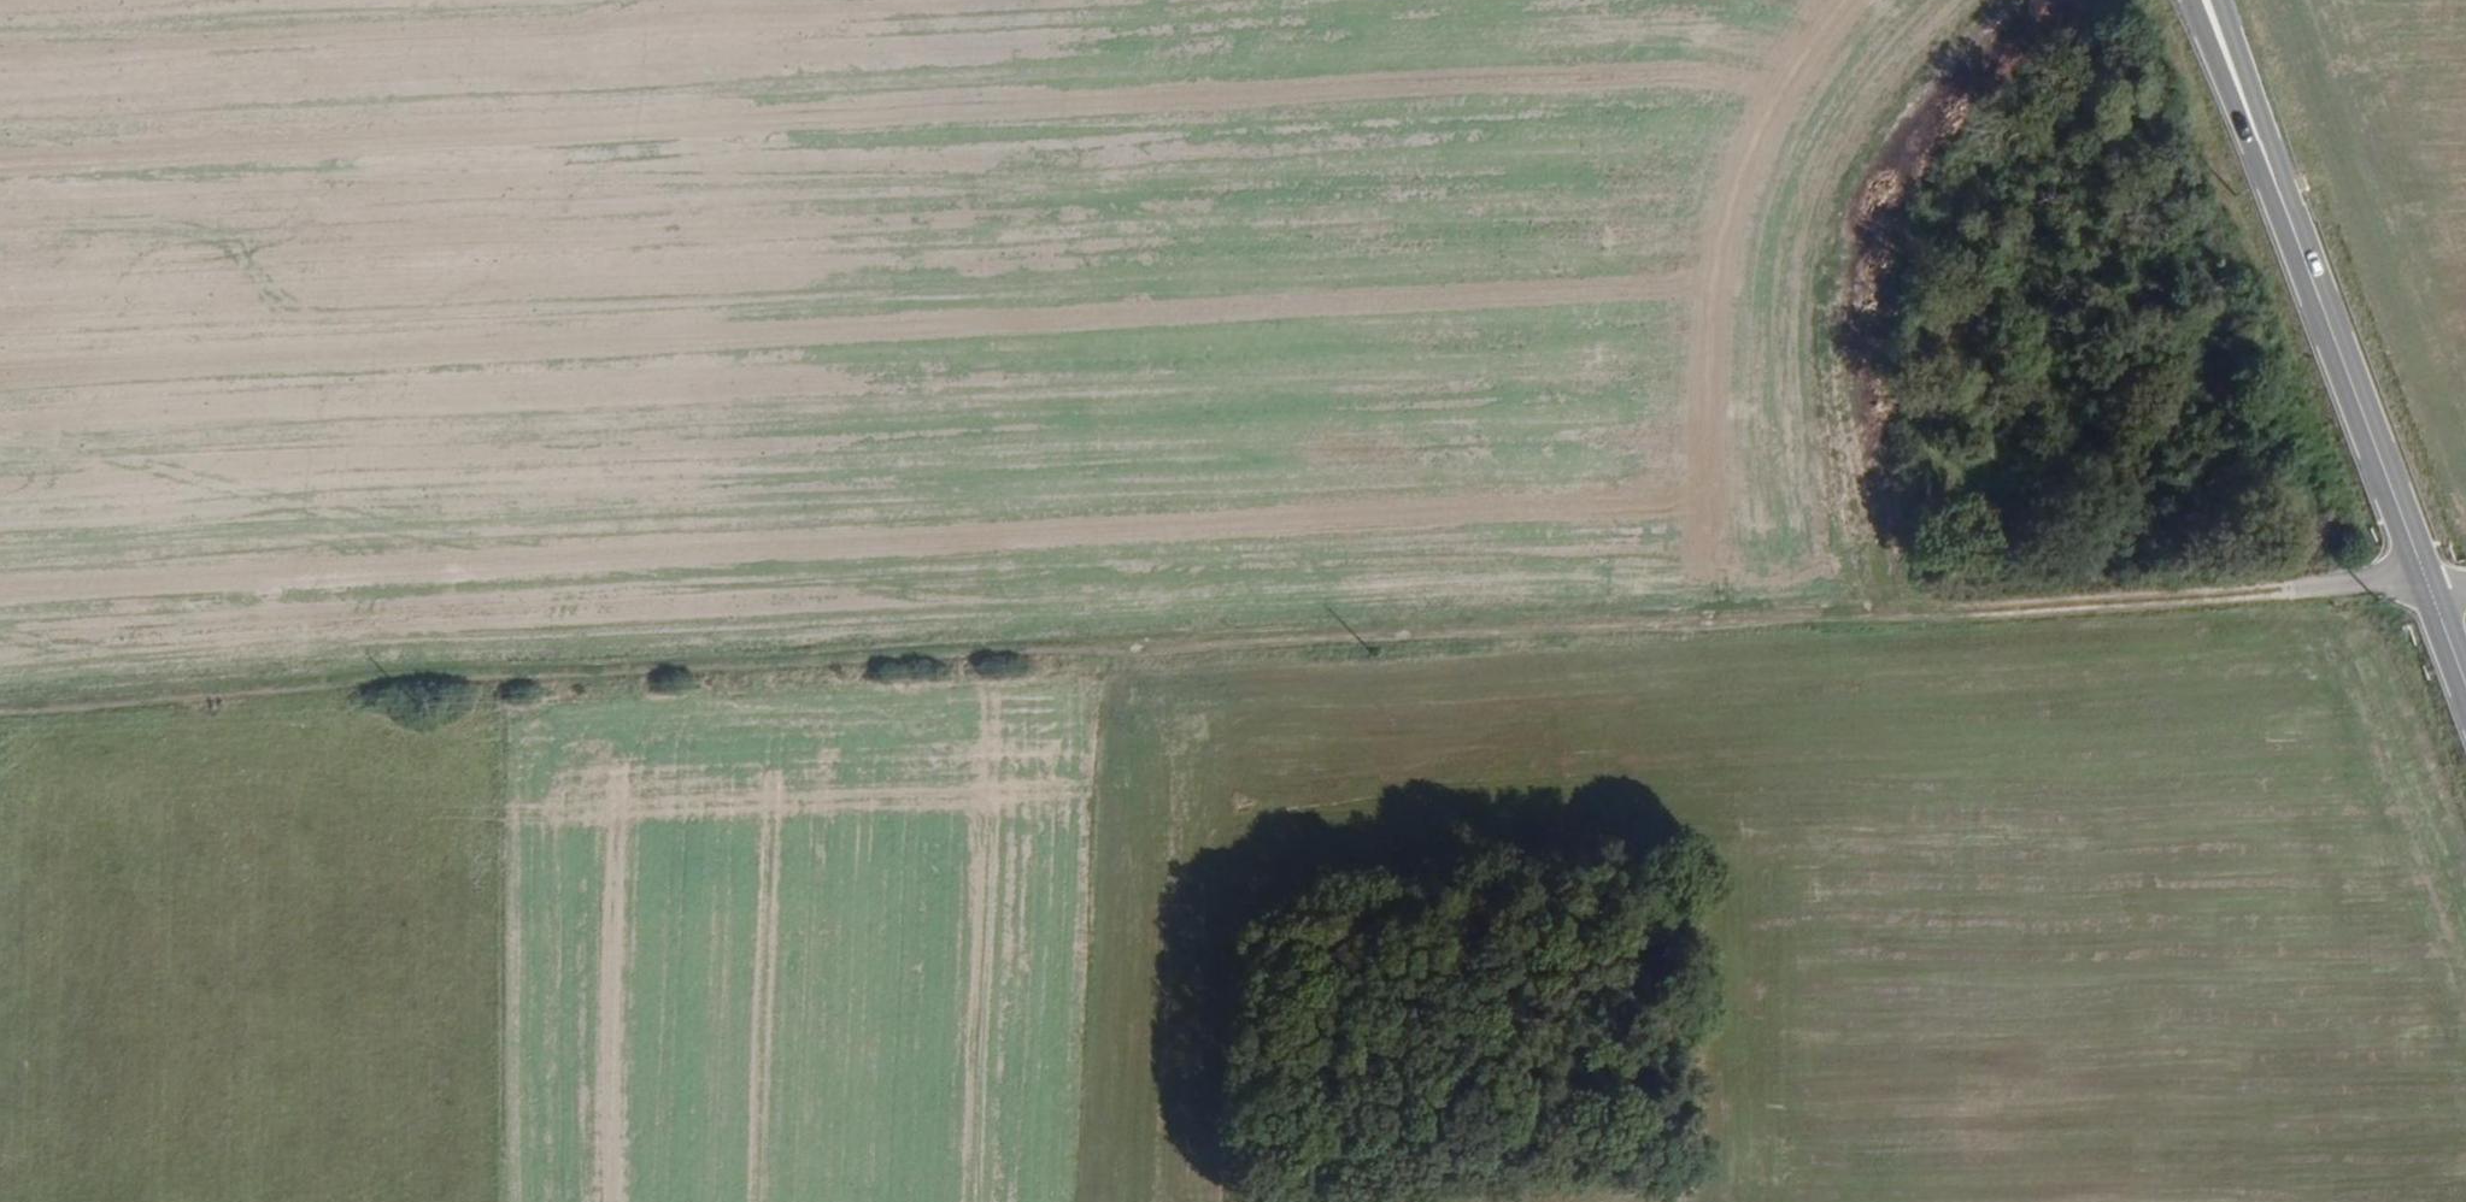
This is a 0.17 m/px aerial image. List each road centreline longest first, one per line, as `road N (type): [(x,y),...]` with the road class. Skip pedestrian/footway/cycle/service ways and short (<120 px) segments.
road 1 (track): [(0,714),(2465,583)]
road 2 (primary): [(2465,698),(2320,303)]
road 3 (primary): [(2185,0),(2320,303)]
road 4 (primary): [(2320,303),(2223,0)]

